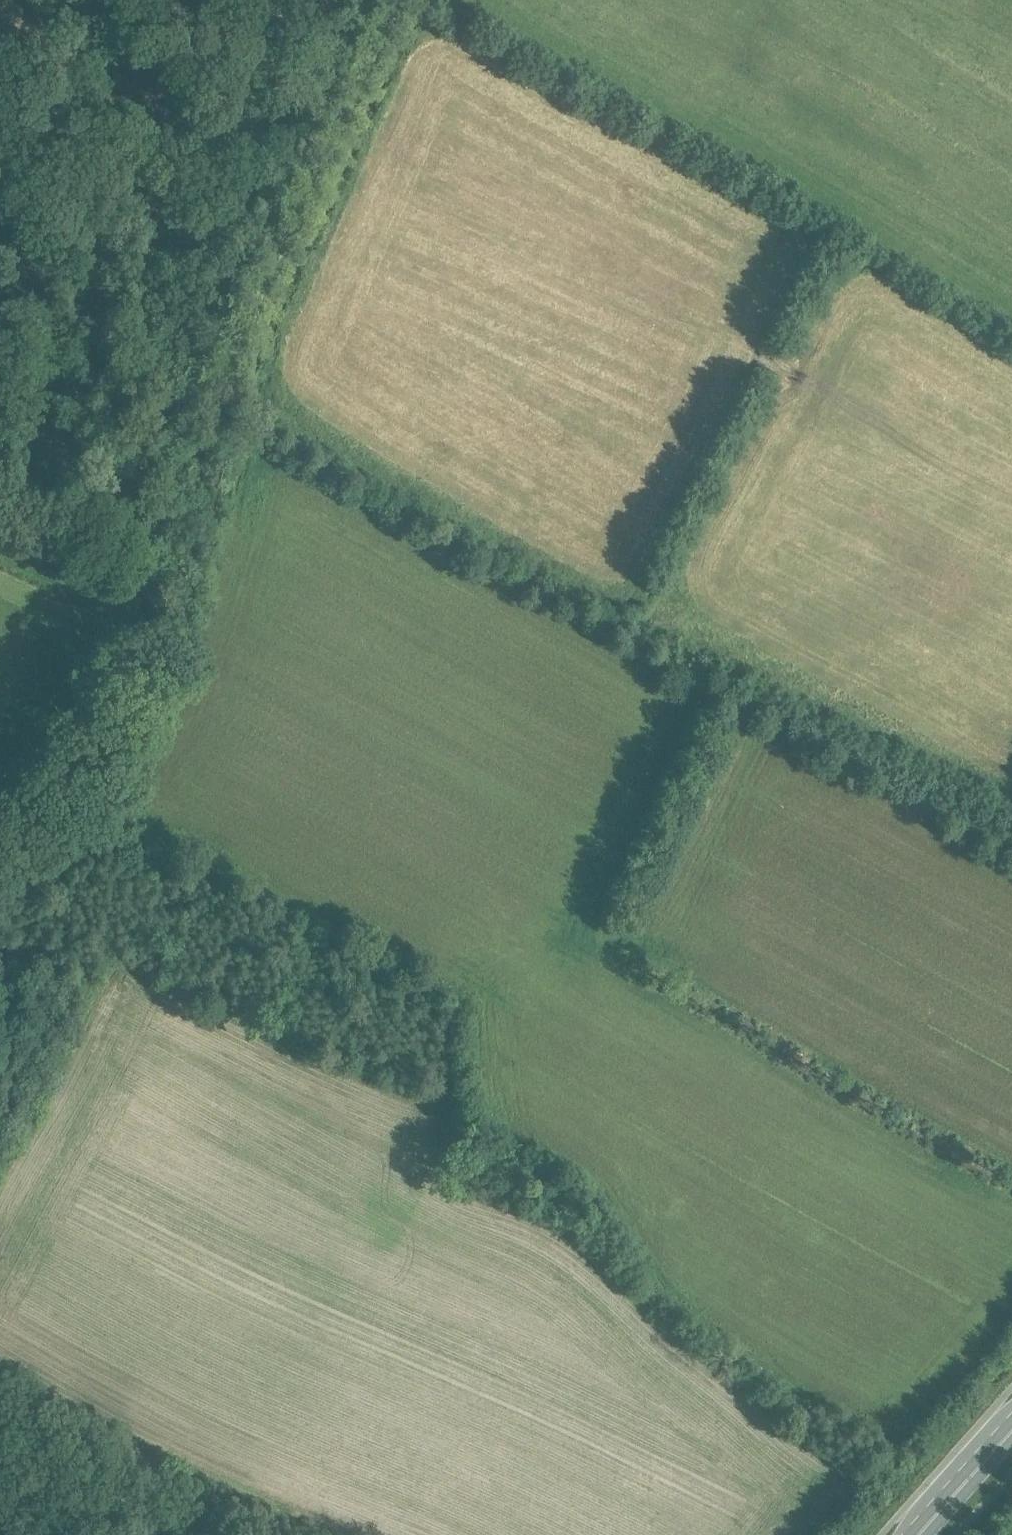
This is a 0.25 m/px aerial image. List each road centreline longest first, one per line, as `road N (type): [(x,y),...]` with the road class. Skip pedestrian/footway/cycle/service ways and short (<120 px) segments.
road 1 (track): [(127,603),(171,482),(401,0)]
road 2 (unclassified): [(189,1534),(0,1435)]
road 3 (track): [(0,551),(89,592),(124,598)]
road 4 (primary): [(932,1534),(1011,1439)]

